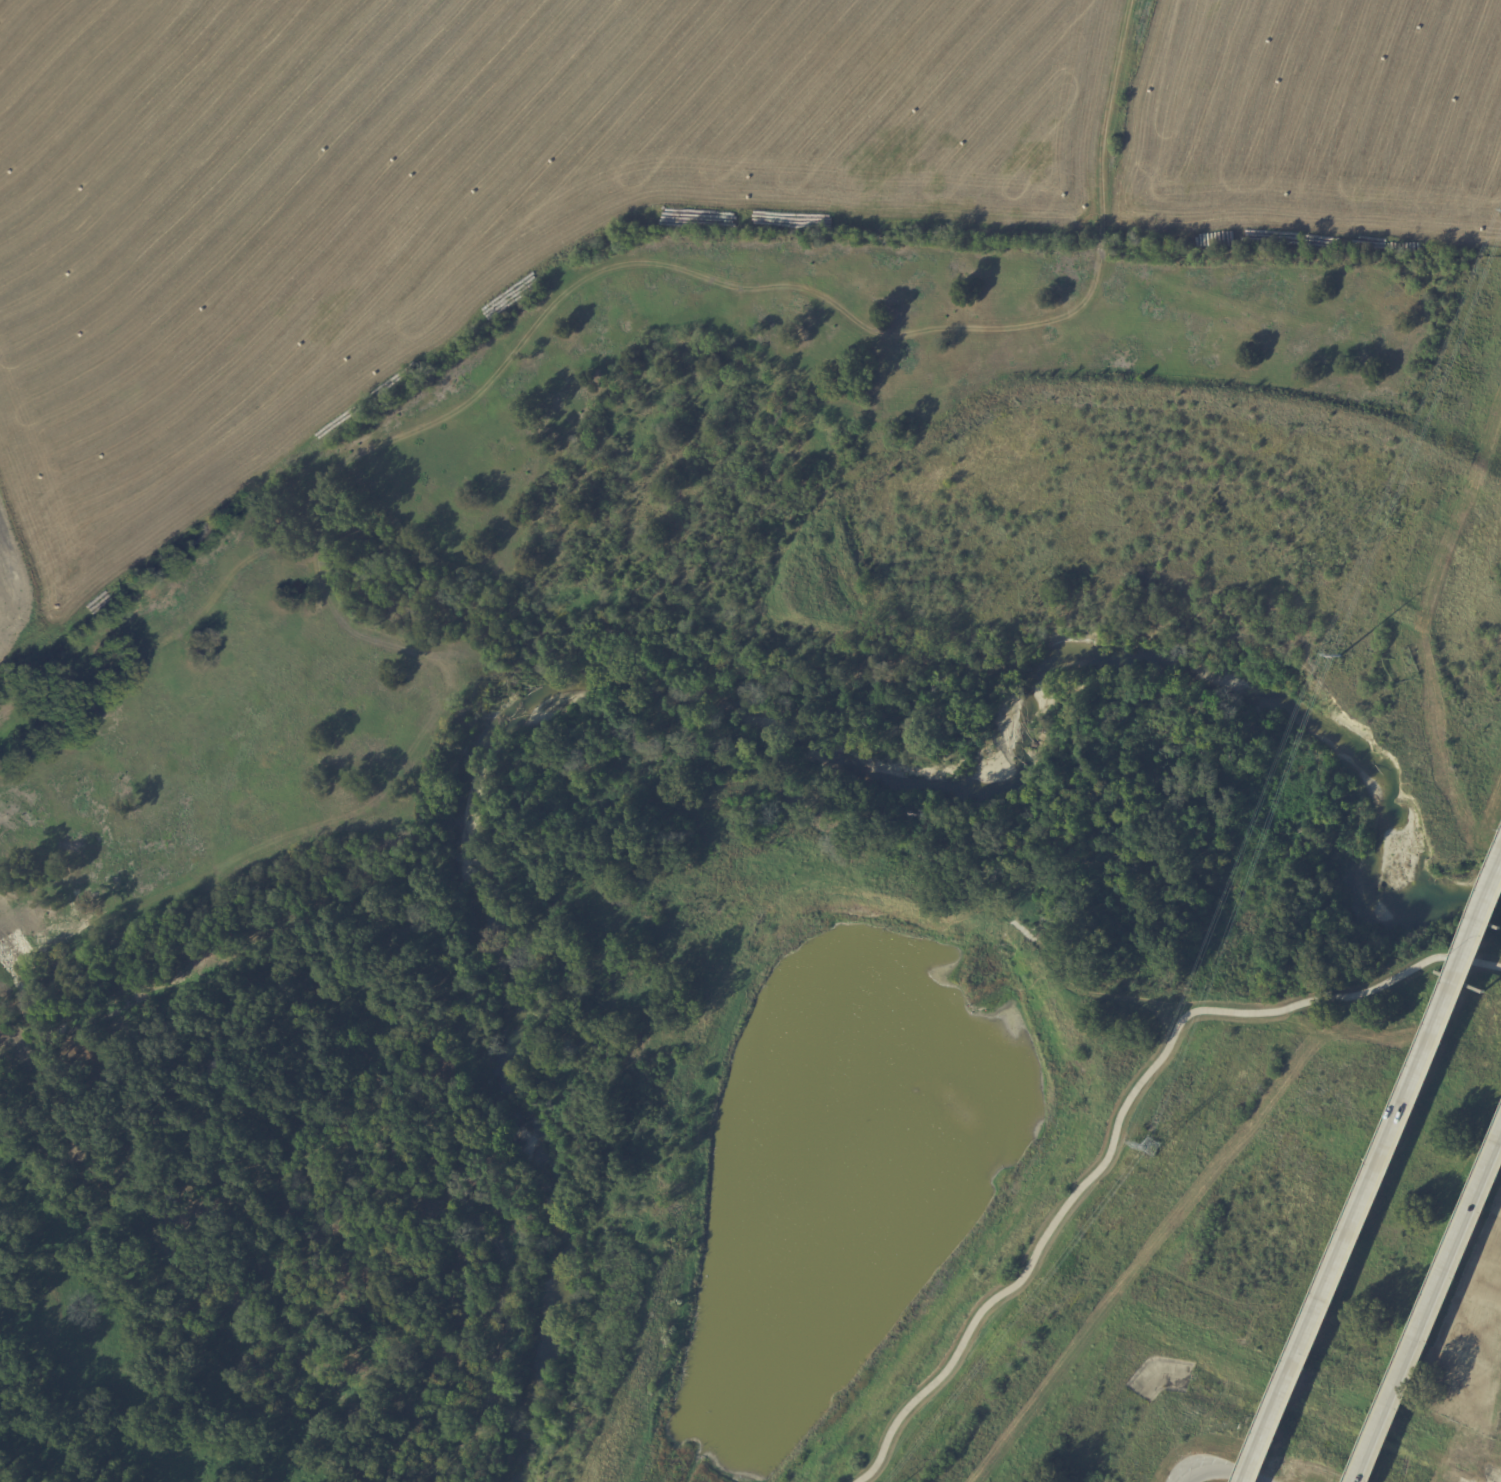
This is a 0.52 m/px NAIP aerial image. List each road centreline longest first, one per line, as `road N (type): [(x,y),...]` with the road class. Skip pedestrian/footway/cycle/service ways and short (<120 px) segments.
road 1 (motorway): [(1500,878),(1255,1481)]
road 2 (motorway): [(1365,1481),(1500,1158)]

